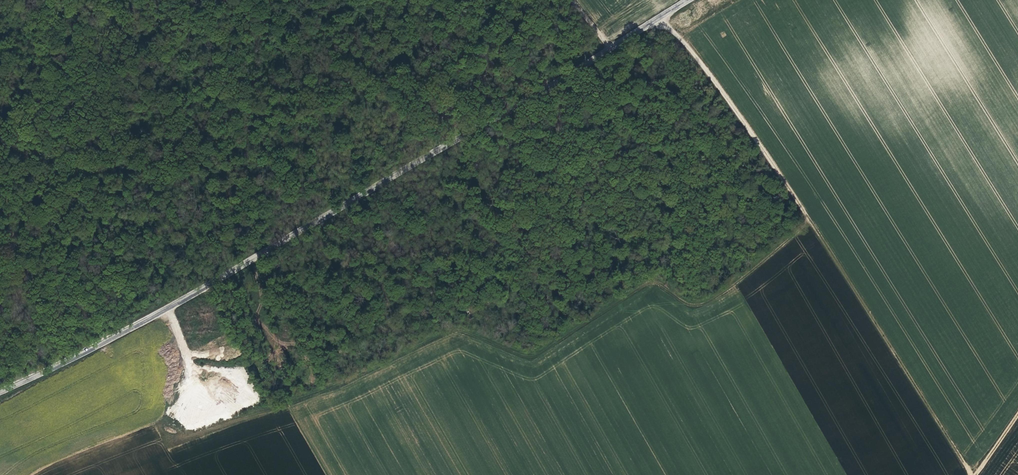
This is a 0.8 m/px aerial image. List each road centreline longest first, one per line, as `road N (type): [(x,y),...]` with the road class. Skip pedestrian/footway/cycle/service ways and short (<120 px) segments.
road 1 (unclassified): [(688,0),(168,310),(0,392)]
road 2 (track): [(976,474),(660,17)]

